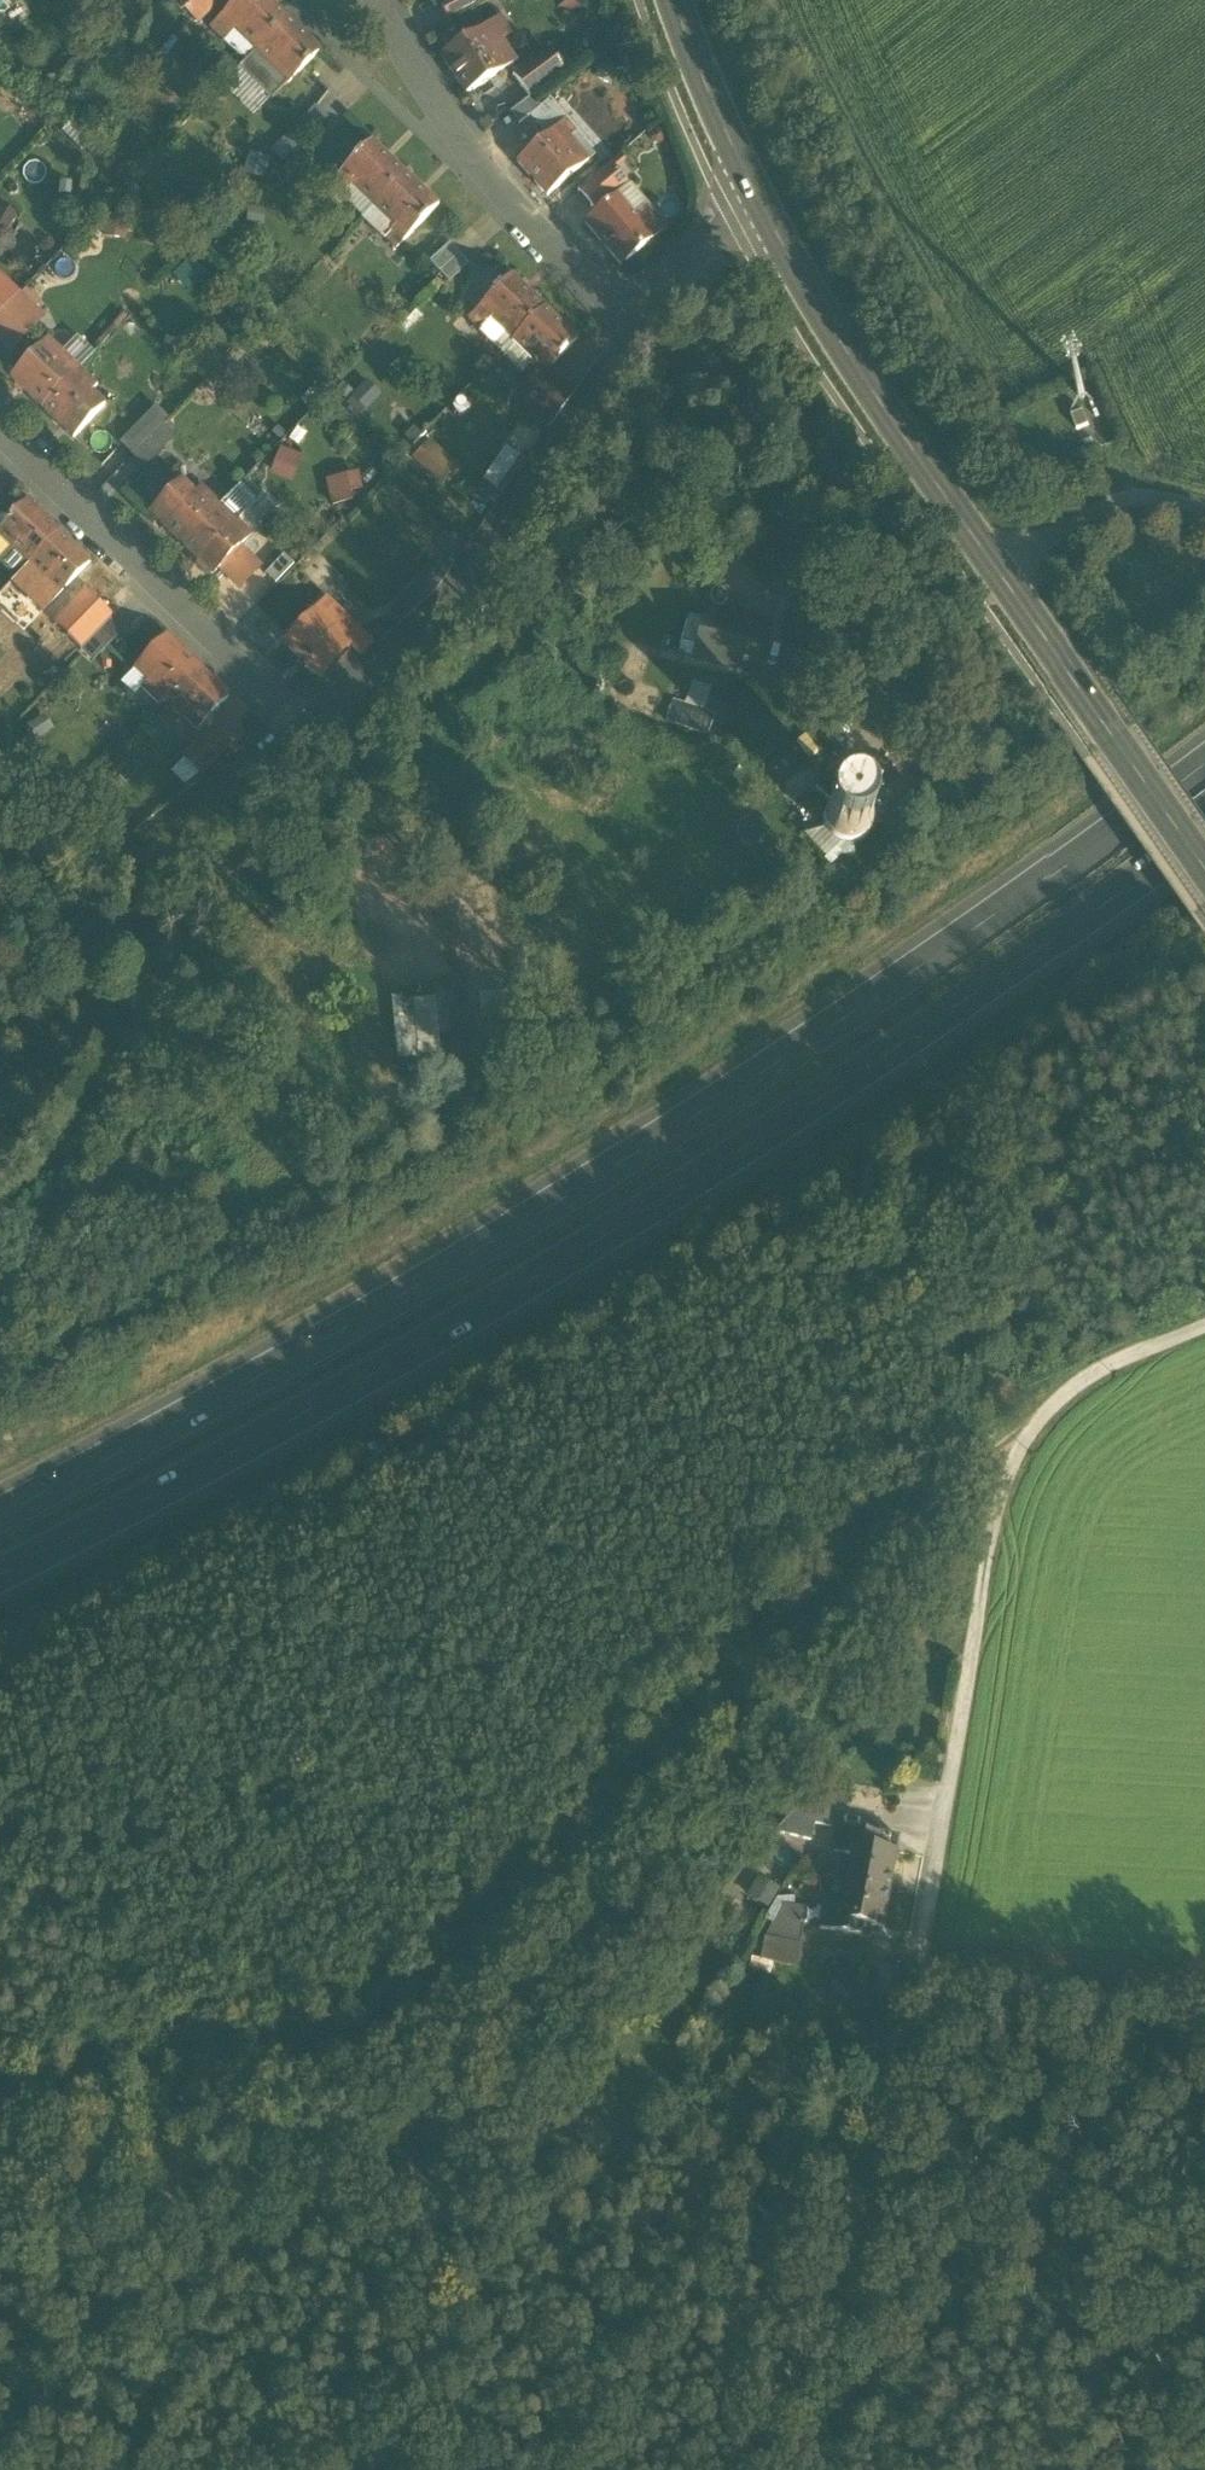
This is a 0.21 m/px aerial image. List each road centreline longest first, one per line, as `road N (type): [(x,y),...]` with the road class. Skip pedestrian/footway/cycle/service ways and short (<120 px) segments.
road 1 (motorway): [(1204,756),(1012,898),(498,1233),(0,1509)]
road 2 (motorway): [(0,1572),(432,1336),(672,1194),(1204,823)]
road 3 (track): [(1020,1432),(796,1632),(536,1919),(401,2025),(316,2064),(0,2133)]
road 4 (secondary): [(1204,868),(852,363),(759,208)]
road 5 (residential): [(650,312),(516,517),(436,613),(300,727)]
road 6 (track): [(912,1988),(846,2355),(845,2469)]
road 7 (residential): [(0,440),(300,727)]
road 8 (residential): [(299,0),(489,185)]
road 9 (track): [(996,574),(1129,497),(1204,508)]
road 10 (secondary): [(759,208),(676,0)]
road 11 (residential): [(489,185),(383,0)]
road 12 (residential): [(300,727),(138,864)]
road 13 (residential): [(489,185),(650,312)]
road 14 (residential): [(759,208),(689,262),(650,312)]

